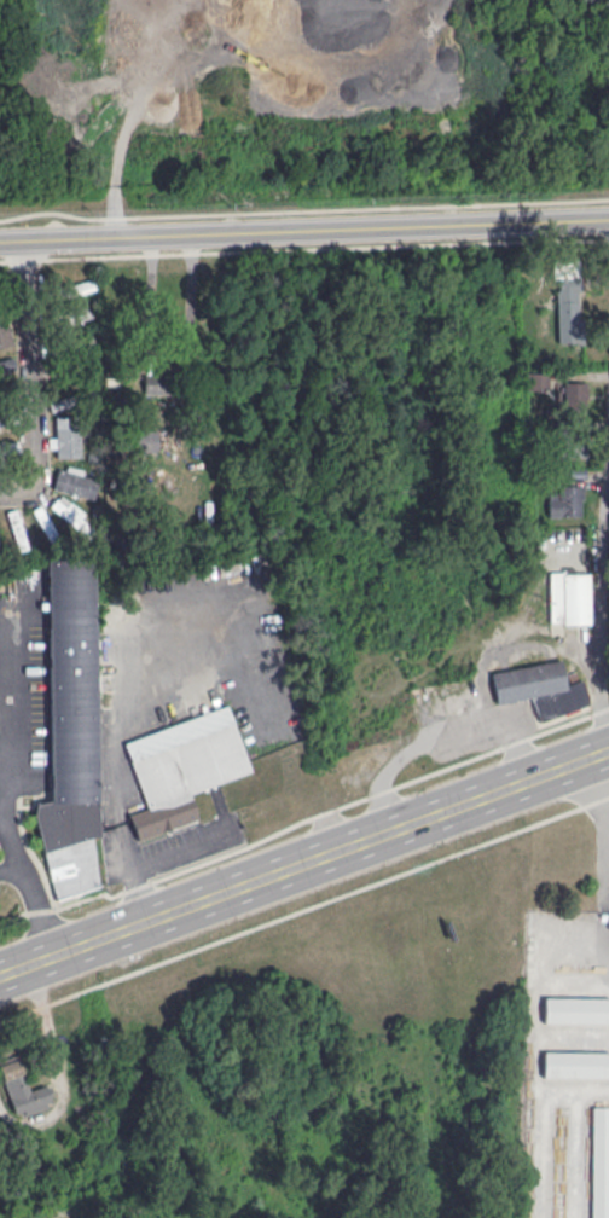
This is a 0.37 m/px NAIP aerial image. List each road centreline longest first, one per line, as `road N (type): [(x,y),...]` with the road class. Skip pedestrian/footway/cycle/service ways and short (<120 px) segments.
road 1 (primary): [(603,746),(0,978)]
road 2 (tertiary): [(0,244),(608,212)]
road 3 (residential): [(603,746),(608,516)]

